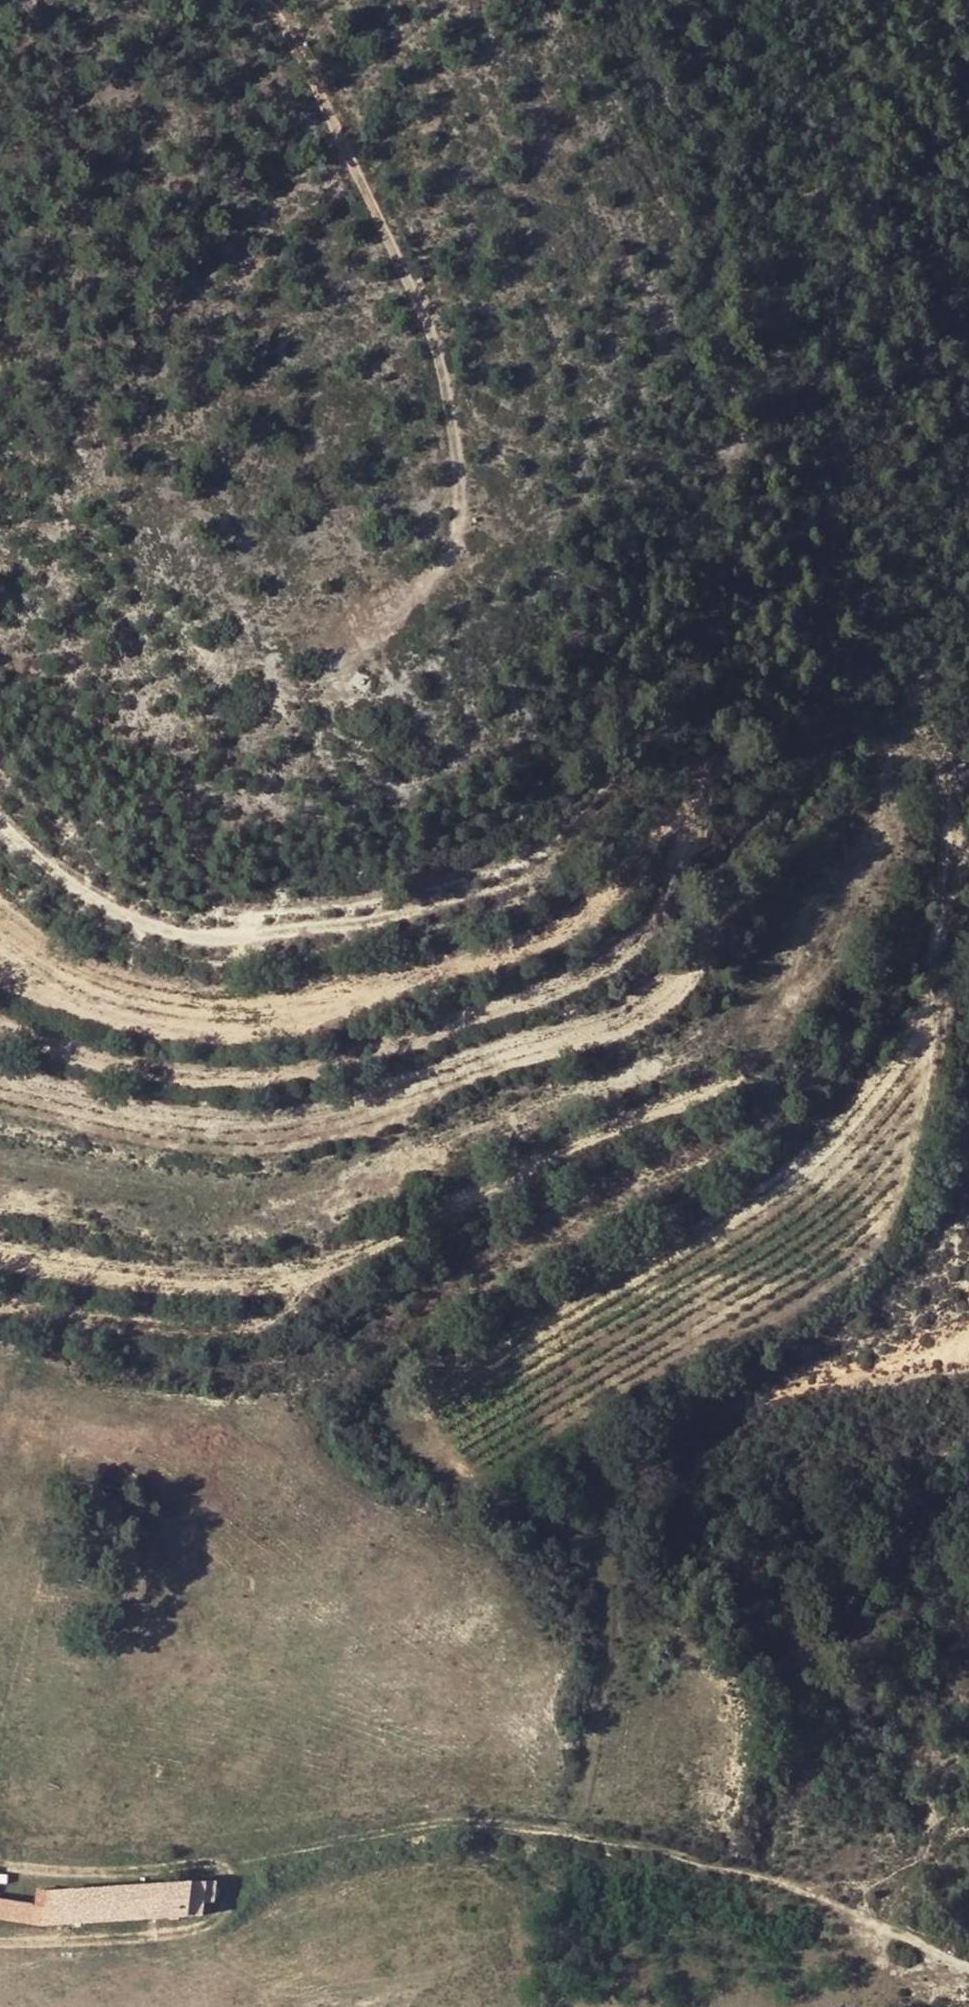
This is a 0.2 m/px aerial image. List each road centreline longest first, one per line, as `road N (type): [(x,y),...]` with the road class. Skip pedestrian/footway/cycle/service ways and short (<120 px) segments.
road 1 (track): [(332,635),(406,612),(450,552),(461,428),(429,321),(380,203),(267,0)]
road 2 (track): [(0,1940),(199,1928),(226,1912),(229,1892),(223,1870),(195,1863),(83,1873),(0,1867)]

